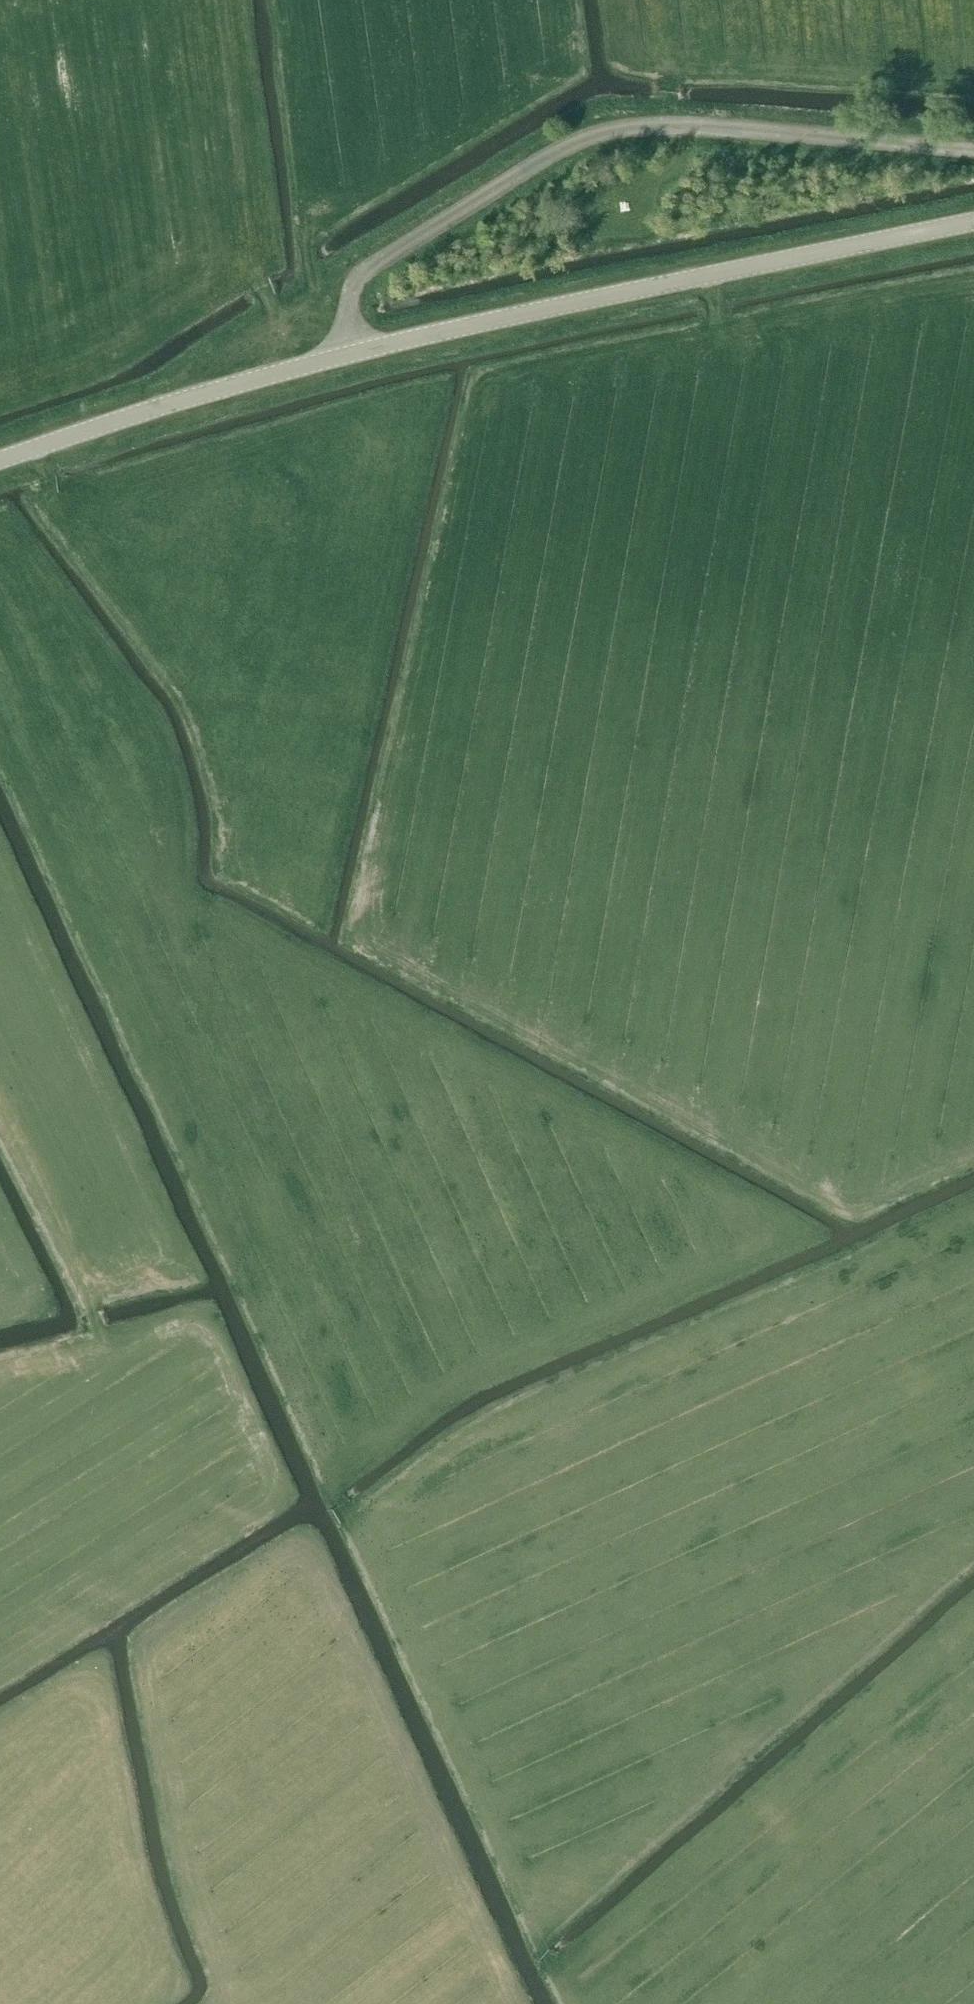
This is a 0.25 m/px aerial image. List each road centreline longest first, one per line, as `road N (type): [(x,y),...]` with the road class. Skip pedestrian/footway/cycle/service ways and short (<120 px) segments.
road 1 (tertiary): [(0,456),(251,378),(973,221)]

